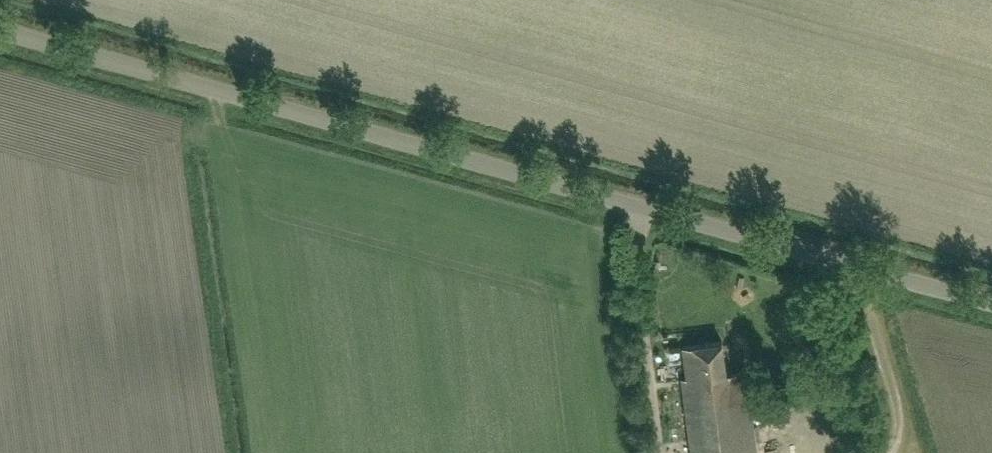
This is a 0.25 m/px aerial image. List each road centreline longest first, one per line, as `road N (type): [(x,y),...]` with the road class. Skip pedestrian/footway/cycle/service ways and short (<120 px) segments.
road 1 (unclassified): [(991,305),(0,32)]

